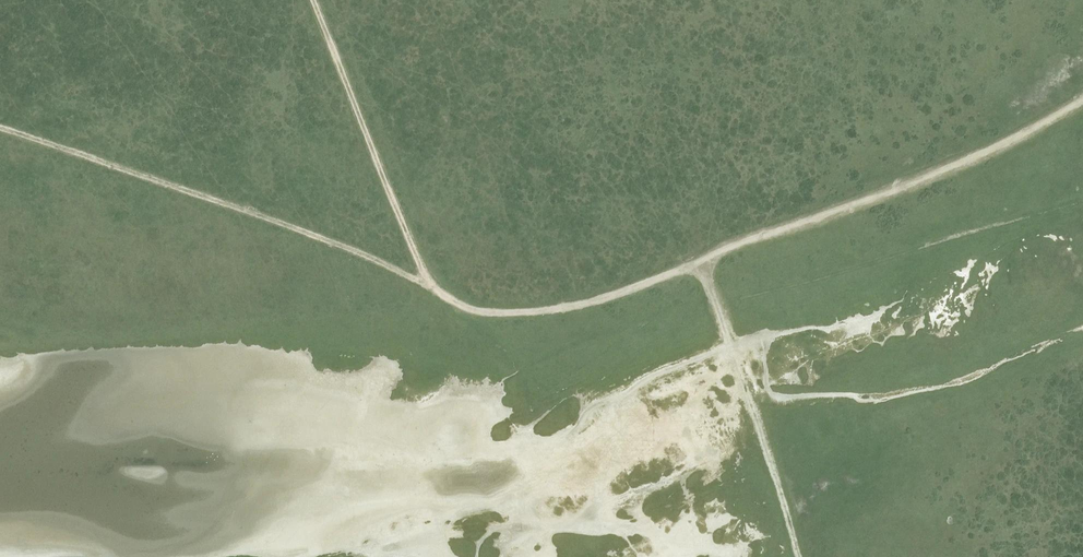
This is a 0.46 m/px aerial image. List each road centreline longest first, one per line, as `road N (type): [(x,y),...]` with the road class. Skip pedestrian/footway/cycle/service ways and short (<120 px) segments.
road 1 (track): [(796,556),(701,262),(580,304),(481,312),(342,244),(0,128)]
road 2 (track): [(701,262),(931,174),(1082,98)]
road 3 (track): [(749,402),(872,401),(955,384),(1082,325)]
road 4 (track): [(314,0),(430,286)]

